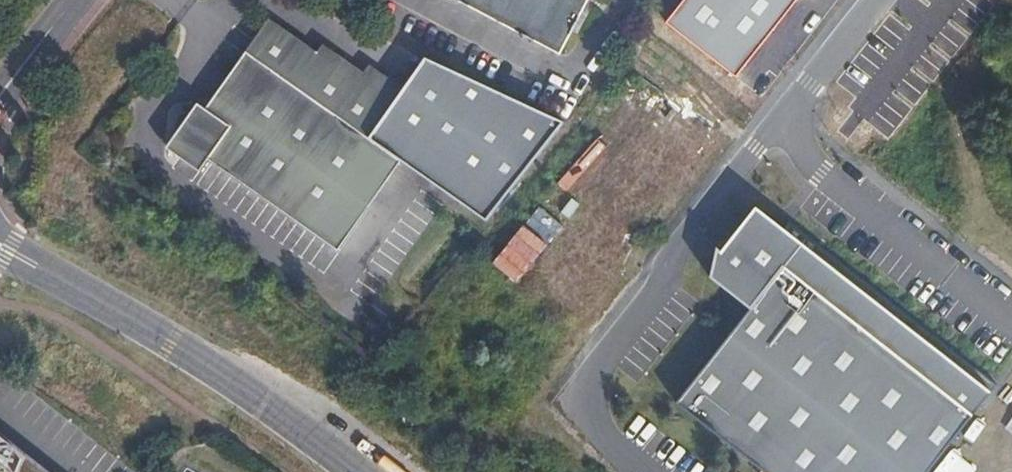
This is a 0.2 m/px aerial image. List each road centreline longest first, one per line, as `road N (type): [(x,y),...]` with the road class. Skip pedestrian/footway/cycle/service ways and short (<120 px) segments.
road 1 (tertiary): [(355,471),(258,400),(0,246)]
road 2 (tertiary): [(75,0),(0,94)]

